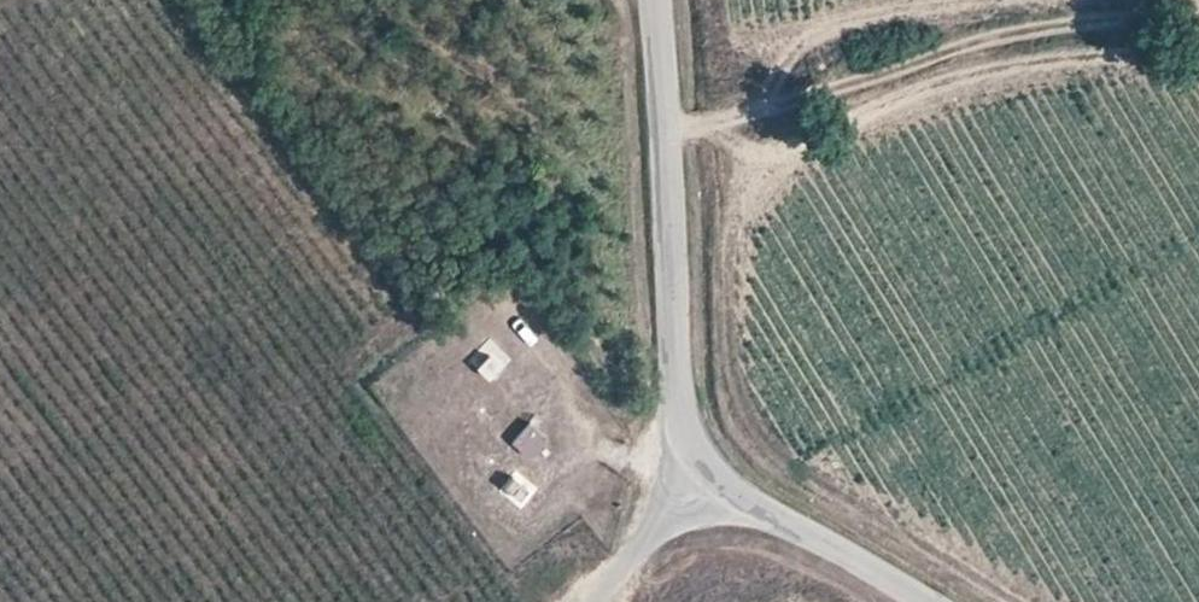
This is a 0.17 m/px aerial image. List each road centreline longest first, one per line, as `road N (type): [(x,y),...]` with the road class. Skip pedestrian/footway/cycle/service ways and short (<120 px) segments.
road 1 (unclassified): [(675,470),(652,0)]
road 2 (unclassified): [(675,470),(917,601)]
road 3 (unclassified): [(594,601),(675,470)]

